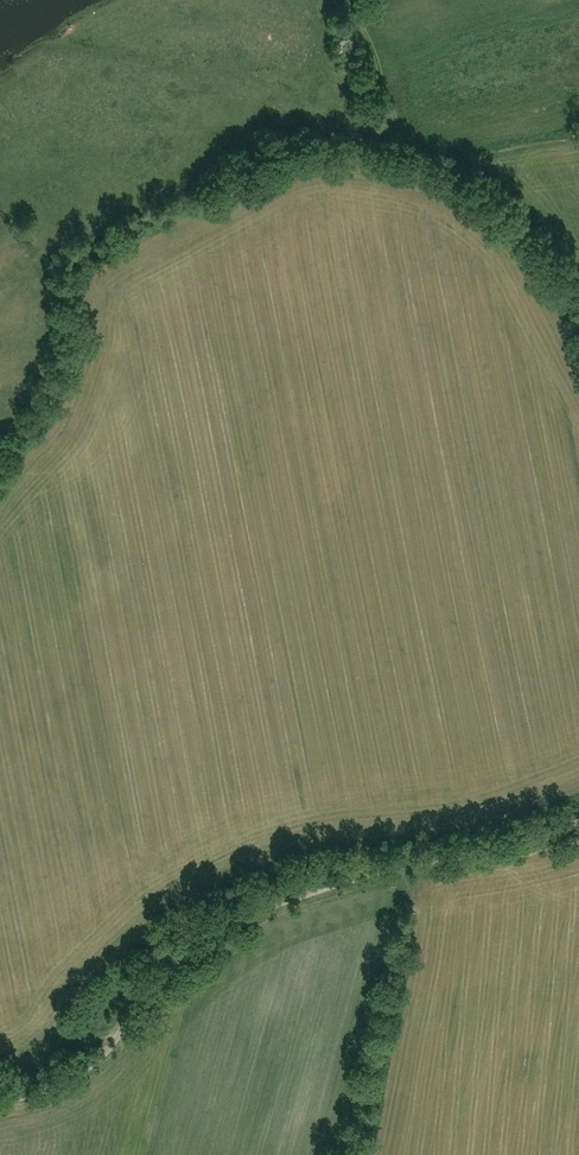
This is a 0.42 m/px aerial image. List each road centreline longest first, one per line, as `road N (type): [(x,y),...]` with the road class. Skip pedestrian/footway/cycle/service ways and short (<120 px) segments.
road 1 (unclassified): [(0,1102),(82,1071),(166,976),(245,916),(373,874),(529,842),(578,823)]
road 2 (track): [(491,182),(578,288)]

